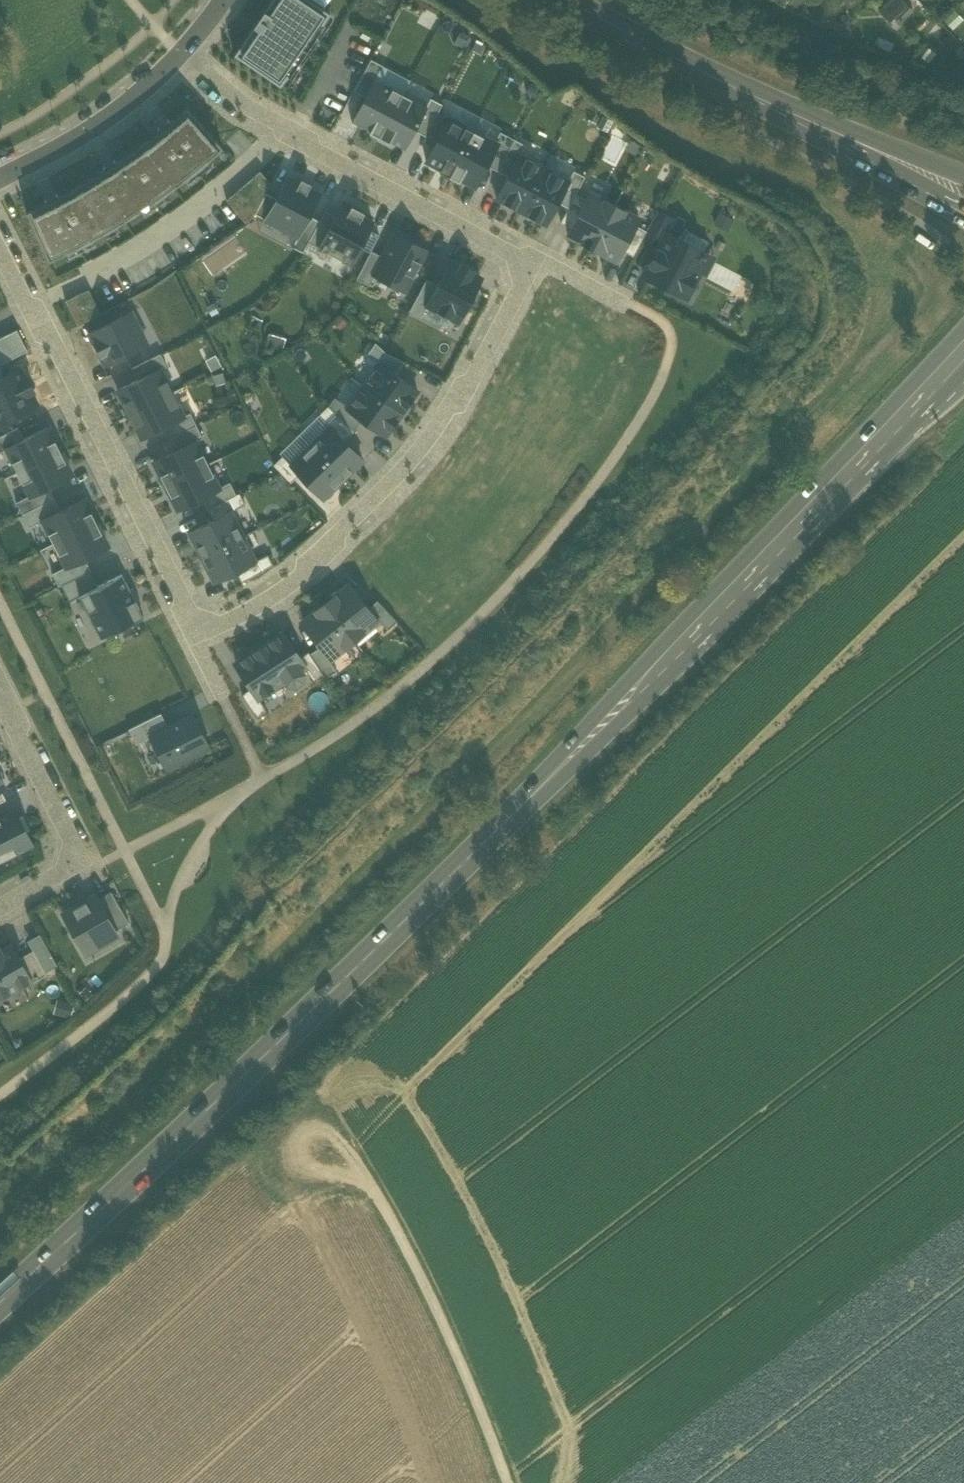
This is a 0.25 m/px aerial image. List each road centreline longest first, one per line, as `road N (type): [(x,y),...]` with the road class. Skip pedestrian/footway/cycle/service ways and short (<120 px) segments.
road 1 (primary): [(0,1301),(338,987),(956,363)]
road 2 (residential): [(190,631),(344,538),(463,396),(530,256)]
road 3 (residential): [(0,242),(190,631)]
road 4 (residential): [(530,256),(241,104),(177,50)]
road 5 (track): [(324,1138),(394,1216),(508,1482)]
road 6 (residential): [(0,696),(79,854),(0,899)]
road 7 (secondary): [(734,87),(963,215)]
road 8 (secondary): [(963,176),(734,87)]
road 9 (residential): [(177,50),(115,112),(0,170)]
road 10 (secondary): [(565,0),(734,87)]

